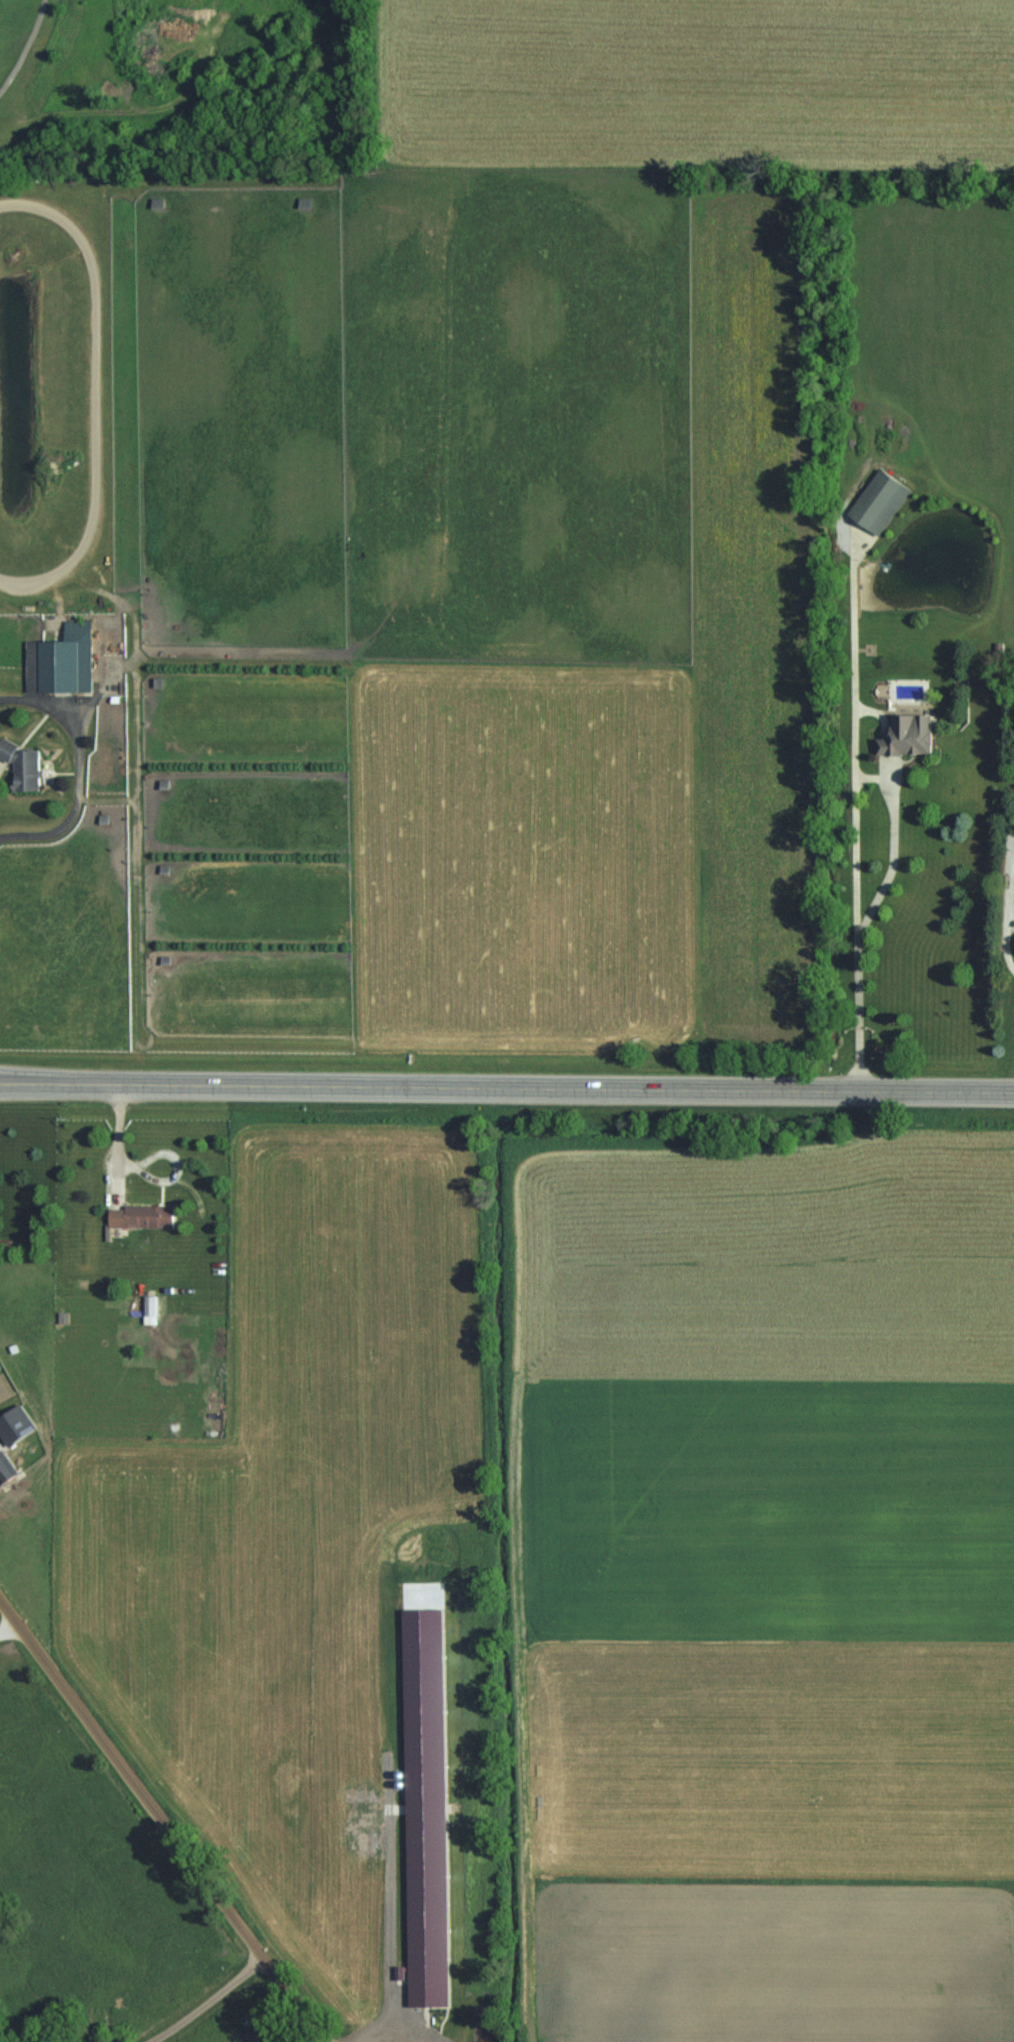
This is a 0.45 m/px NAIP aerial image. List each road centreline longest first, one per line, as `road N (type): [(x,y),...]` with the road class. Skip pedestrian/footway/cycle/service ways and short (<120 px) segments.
road 1 (primary): [(1013,1091),(0,1082)]
road 2 (residential): [(331,2041),(0,1600)]

